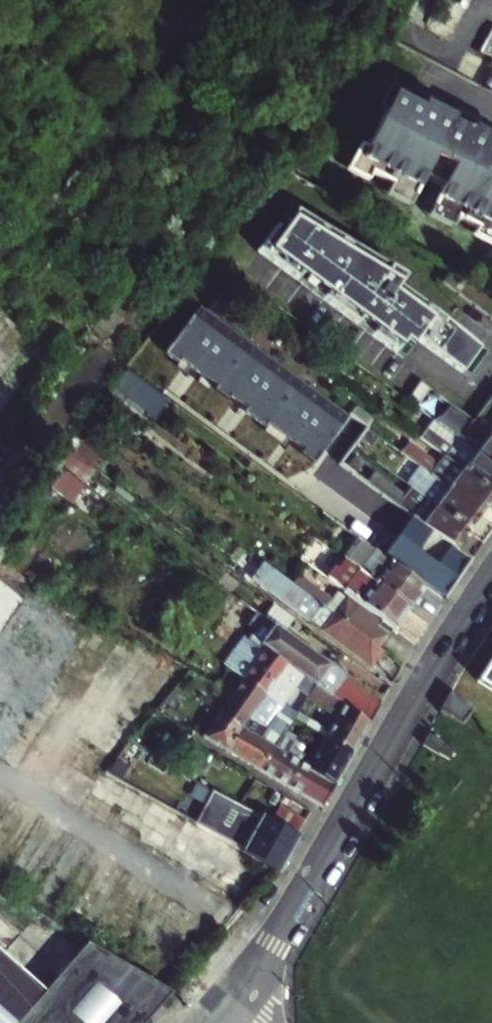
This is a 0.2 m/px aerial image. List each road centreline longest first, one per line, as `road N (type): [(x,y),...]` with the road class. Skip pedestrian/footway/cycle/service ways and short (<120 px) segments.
road 1 (residential): [(491,574),(314,874),(220,1004)]

